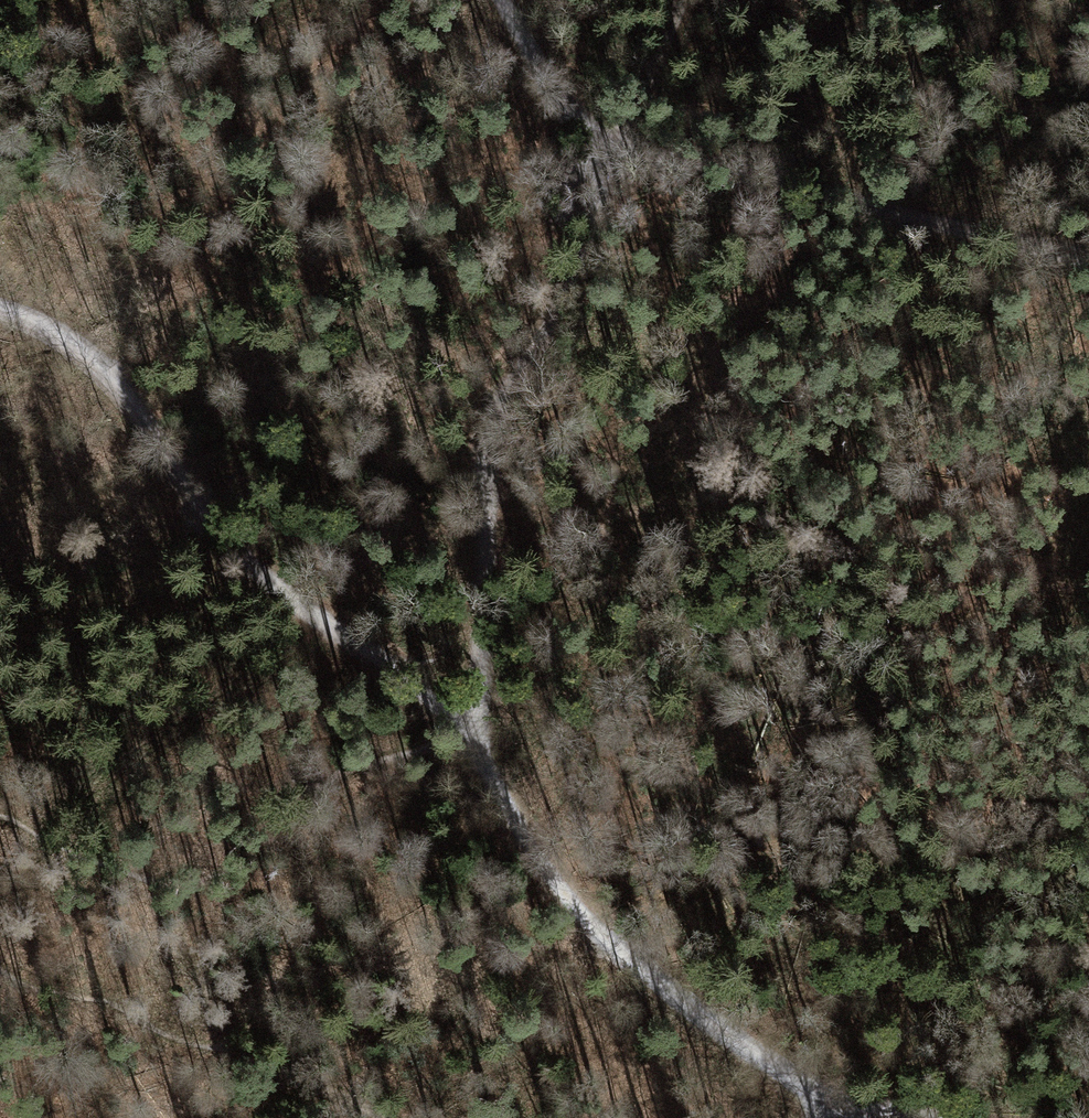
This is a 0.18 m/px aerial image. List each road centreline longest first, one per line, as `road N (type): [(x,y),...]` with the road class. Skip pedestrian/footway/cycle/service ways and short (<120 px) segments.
road 1 (track): [(0,310),(60,339),(107,375),(269,581),(479,728)]
road 2 (track): [(479,728),(495,429),(509,388),(571,282),(606,171)]
road 3 (track): [(480,735),(540,863),(598,930),(696,1014),(828,1097)]
road 4 (track): [(606,171),(645,160),(687,162),(1088,260)]
road 5 (track): [(504,0),(606,171)]
road 6 (track): [(672,0),(606,171)]

